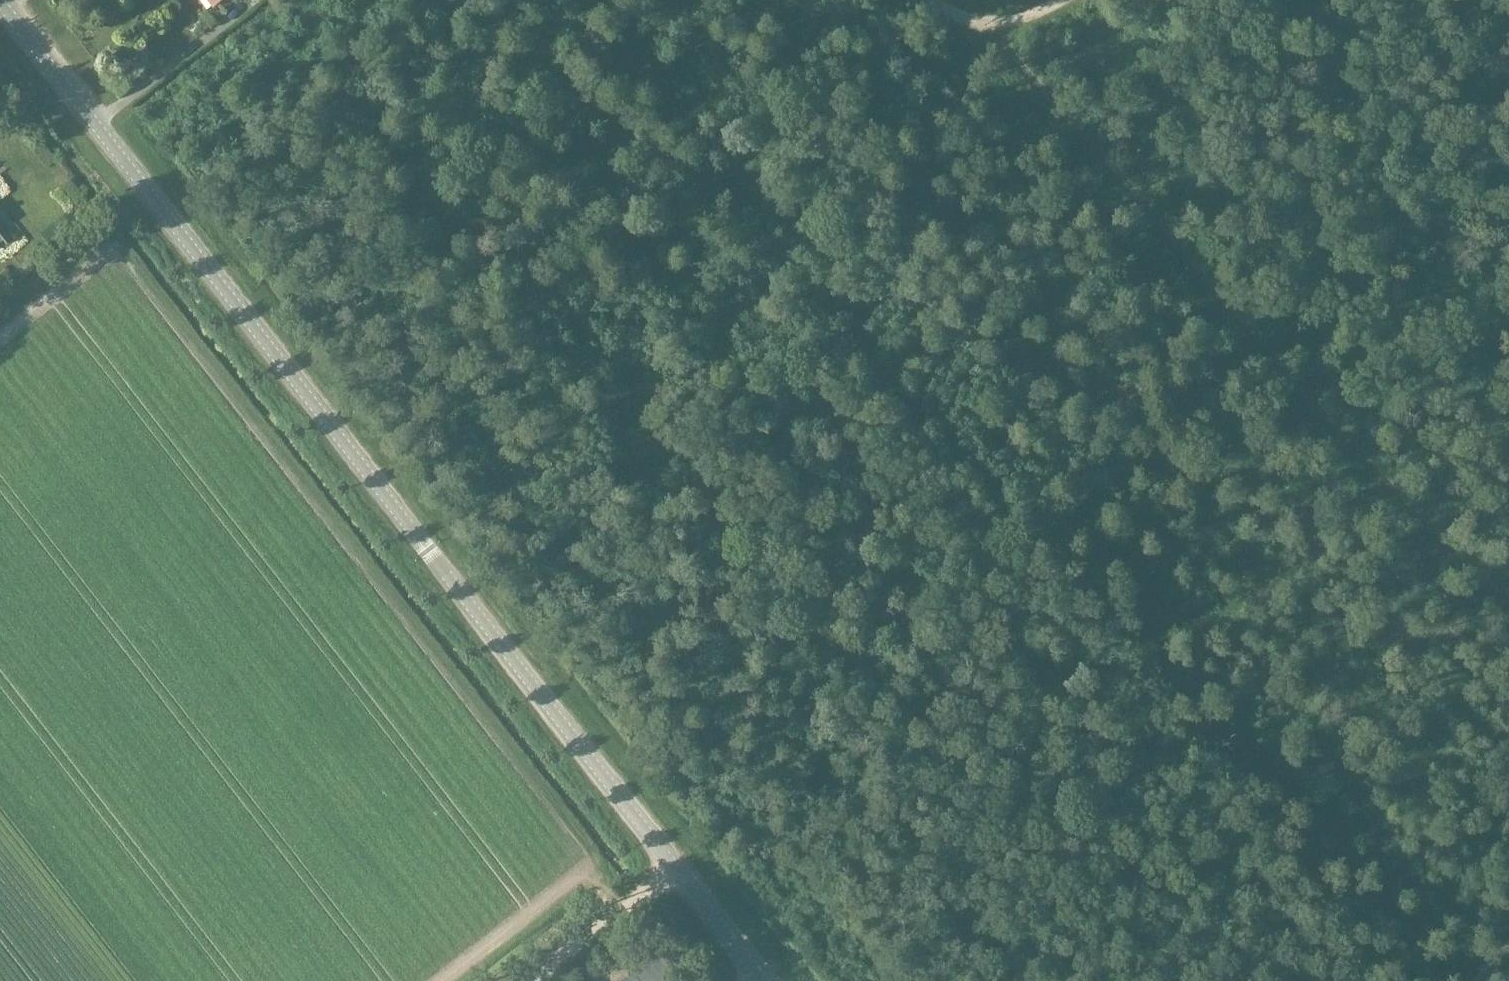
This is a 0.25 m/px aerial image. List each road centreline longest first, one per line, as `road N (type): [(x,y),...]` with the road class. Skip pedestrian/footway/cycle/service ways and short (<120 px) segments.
road 1 (tertiary): [(764,980),(0,3)]
road 2 (track): [(992,24),(1005,55),(1110,157),(1367,456),(1508,596)]
road 3 (track): [(377,483),(460,397),(522,353),(682,200),(943,6)]
road 4 (track): [(943,6),(992,24),(1059,0)]

